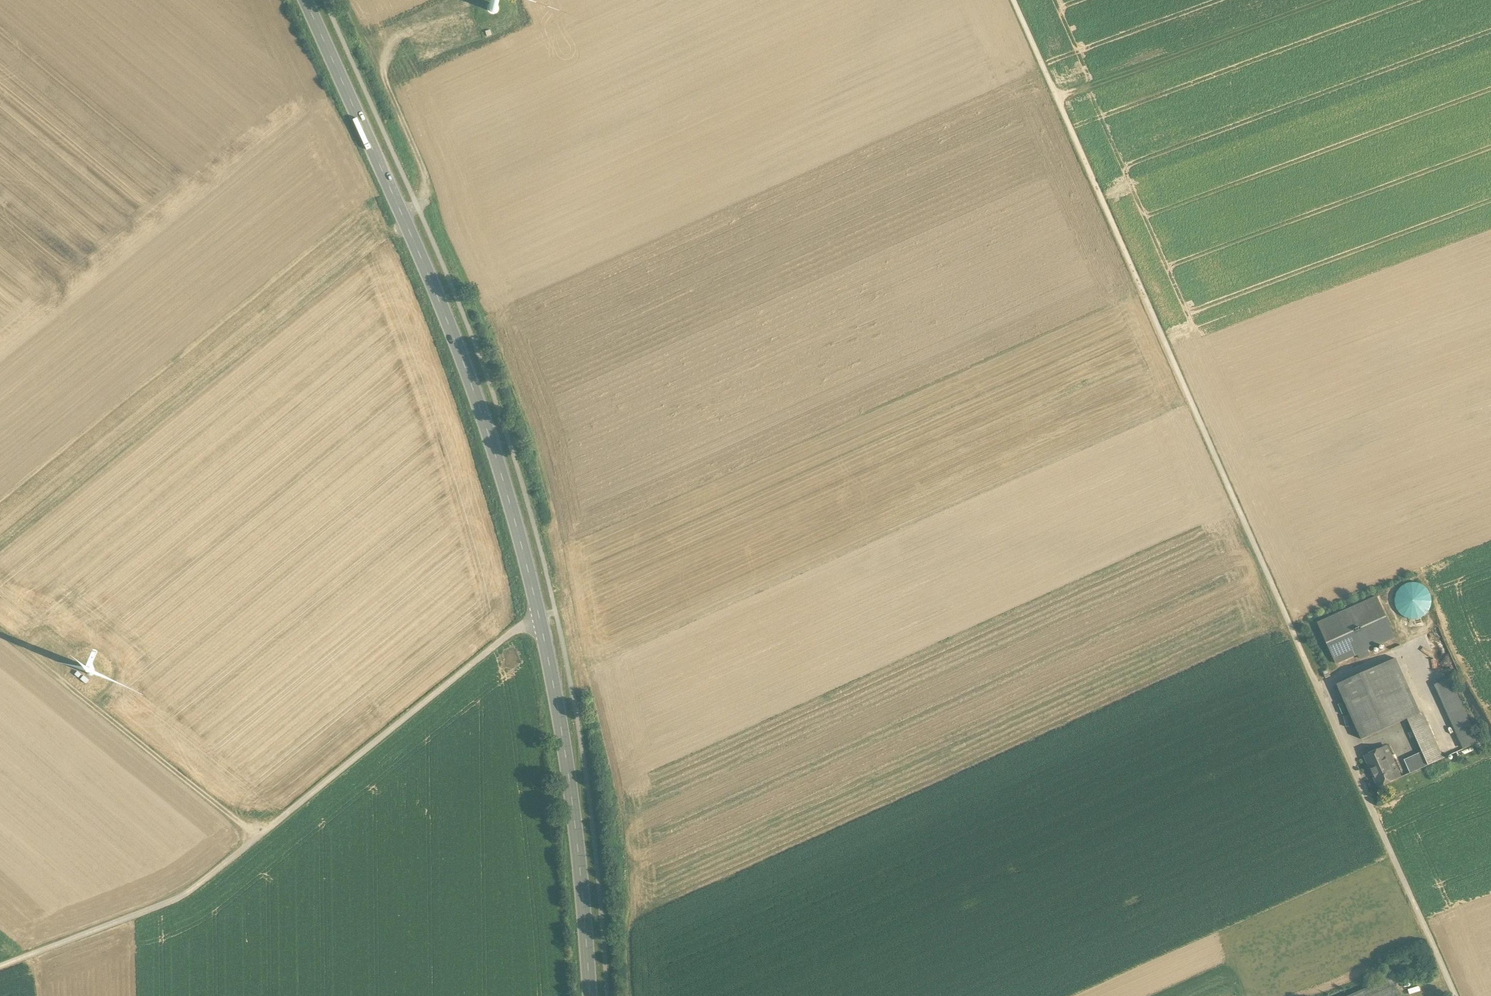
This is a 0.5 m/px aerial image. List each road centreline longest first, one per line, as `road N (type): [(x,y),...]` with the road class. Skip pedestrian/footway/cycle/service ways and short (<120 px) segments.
road 1 (secondary): [(590,995),(565,752),(488,429),(305,0)]
road 2 (track): [(538,620),(260,837)]
road 3 (track): [(1356,0),(1063,105)]
road 4 (track): [(260,837),(164,909),(0,968)]
road 5 (track): [(482,0),(362,47)]

